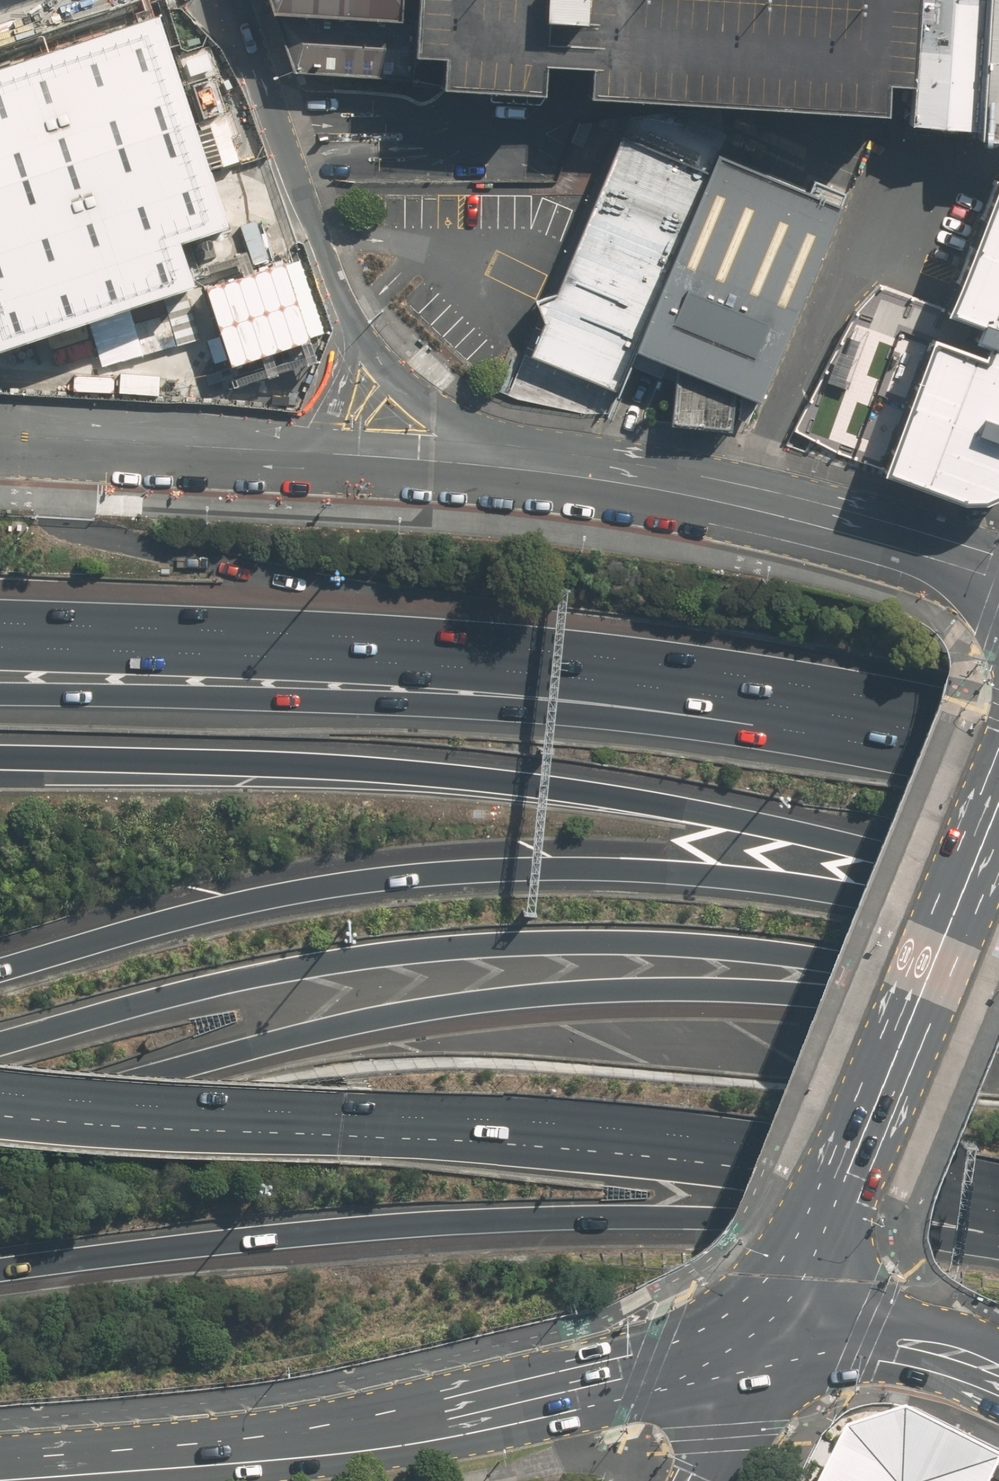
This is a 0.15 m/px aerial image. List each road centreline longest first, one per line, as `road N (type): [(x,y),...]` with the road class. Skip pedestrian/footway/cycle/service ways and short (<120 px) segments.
road 1 (motorway): [(0,969),(307,893),(551,868),(867,894),(998,932)]
road 2 (motorway): [(998,1021),(806,996),(569,995),(308,1031),(0,1116)]
road 3 (motorway): [(998,993),(786,950),(478,941),(245,975),(0,1039)]
road 4 (motorway): [(0,762),(319,766),(570,787),(849,846),(998,890)]
road 5 (motorway): [(0,646),(582,677),(776,705),(998,768)]
road 6 (motorway): [(998,1188),(845,1152),(723,1137),(0,1082)]
road 7 (motorway): [(0,693),(491,707),(658,722),(998,783)]
road 8 (motorway): [(998,1244),(767,1215),(601,1214),(293,1232),(0,1268)]
road 9 (primary): [(0,1471),(348,1434),(788,1335)]
road 10 (residential): [(386,455),(643,487),(998,579)]
road 11 (secondary): [(998,811),(788,1335)]
road 12 (residential): [(233,0),(371,376),(386,455)]
road 13 (residential): [(386,455),(0,434)]
road 14 (primary): [(788,1335),(922,1350),(998,1376)]
road 15 (secondary): [(788,1335),(716,1480)]

